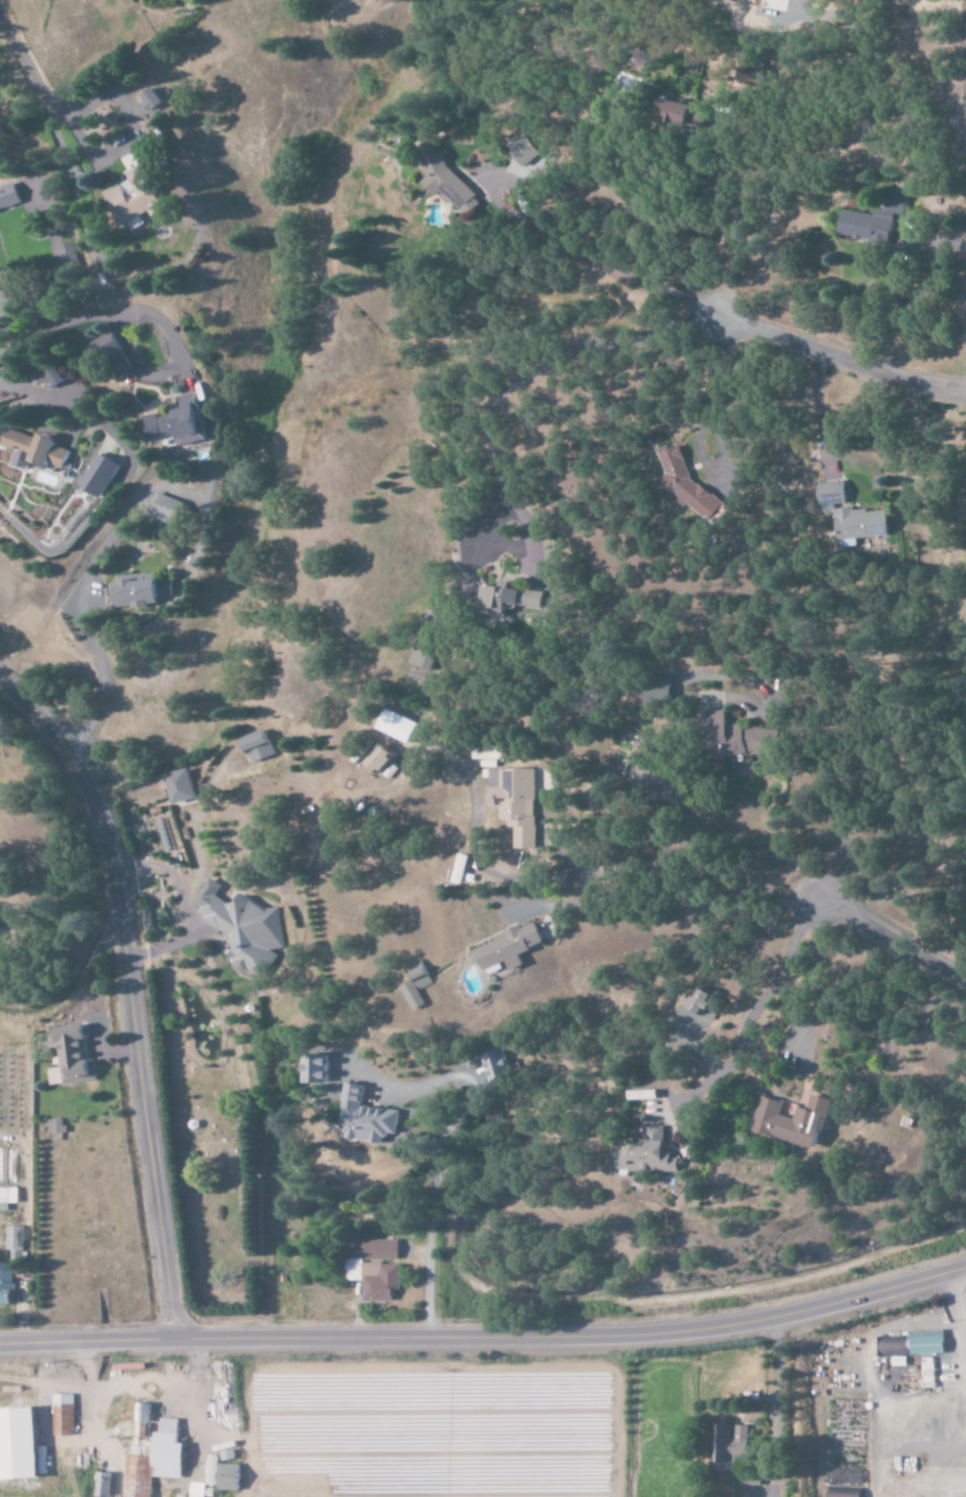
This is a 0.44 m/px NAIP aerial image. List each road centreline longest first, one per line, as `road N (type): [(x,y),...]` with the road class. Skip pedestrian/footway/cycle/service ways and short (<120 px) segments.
road 1 (tertiary): [(965,1266),(784,1313),(654,1332),(0,1343)]
road 2 (residential): [(174,1338),(100,841),(51,739),(0,686)]
road 3 (residential): [(965,378),(870,360),(717,305)]
road 4 (residential): [(965,980),(815,895)]

